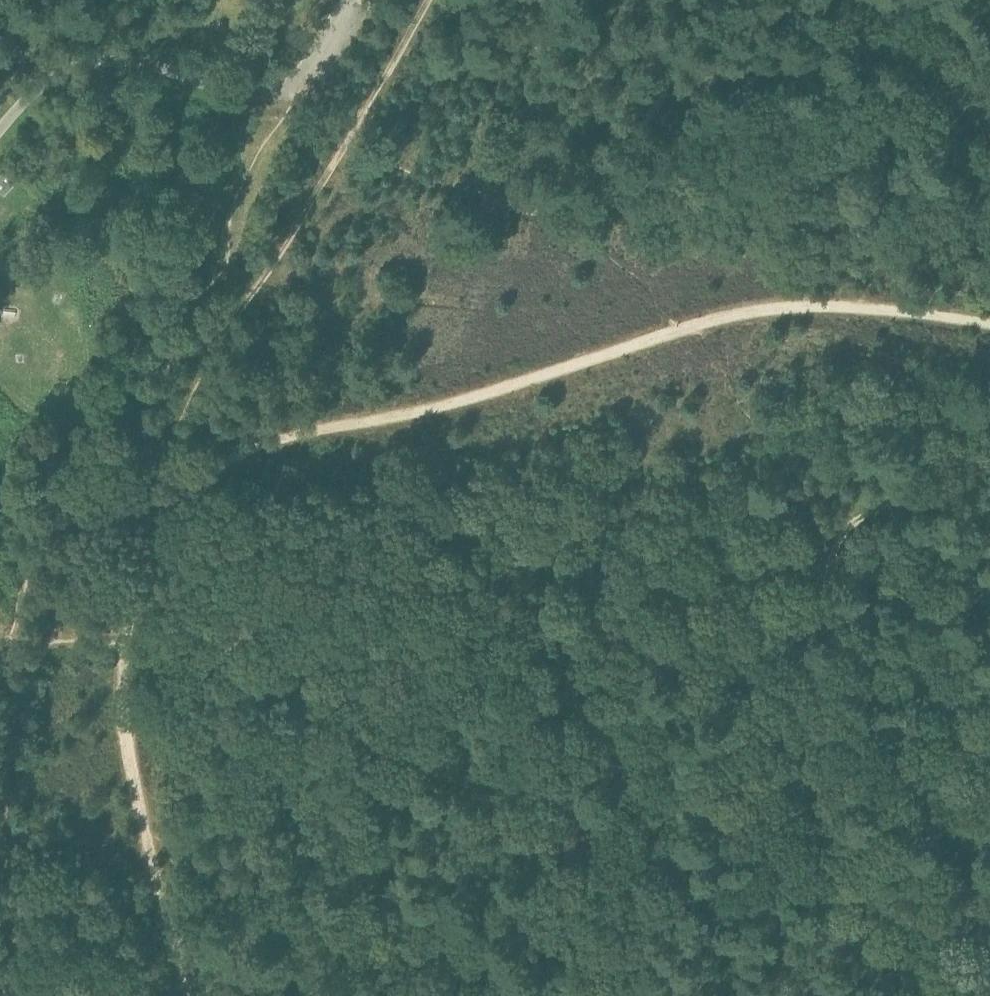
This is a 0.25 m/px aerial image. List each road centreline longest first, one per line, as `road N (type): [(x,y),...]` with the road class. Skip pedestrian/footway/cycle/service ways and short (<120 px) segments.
road 1 (track): [(989,323),(858,307),(752,306),(476,394),(247,448),(166,515),(119,661),(146,878),(174,995)]
road 2 (track): [(752,995),(804,749),(832,506),(932,462),(989,422)]

